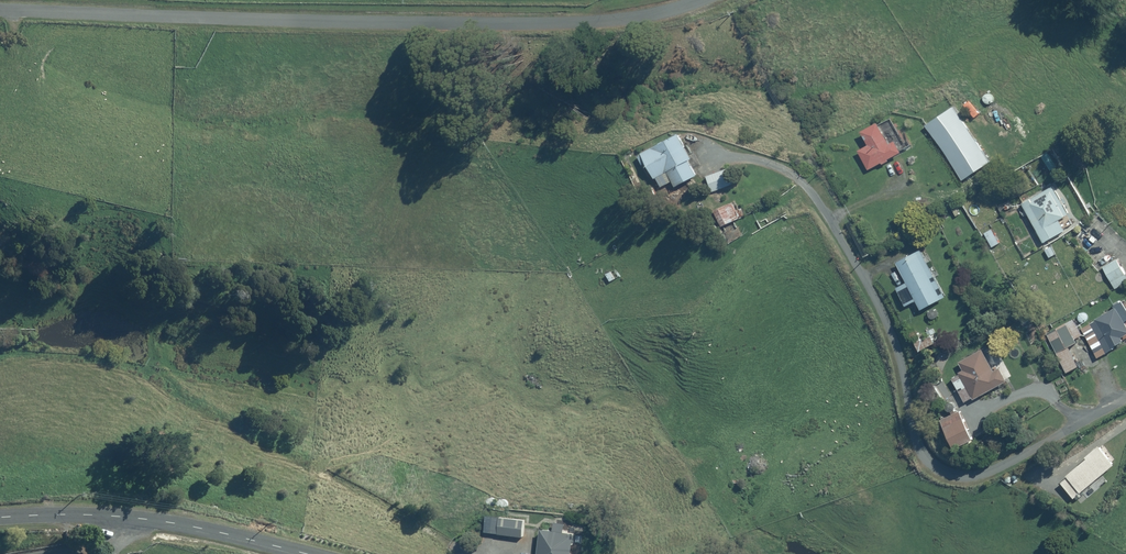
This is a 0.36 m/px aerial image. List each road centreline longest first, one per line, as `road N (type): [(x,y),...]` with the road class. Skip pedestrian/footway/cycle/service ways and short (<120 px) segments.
road 1 (unclassified): [(0,8),(537,25),(640,17),(702,0)]
road 2 (residential): [(804,184),(889,326),(912,426),(934,466),(964,476),(995,469),(1125,396)]
road 3 (unclassified): [(0,517),(168,521),(305,553)]

